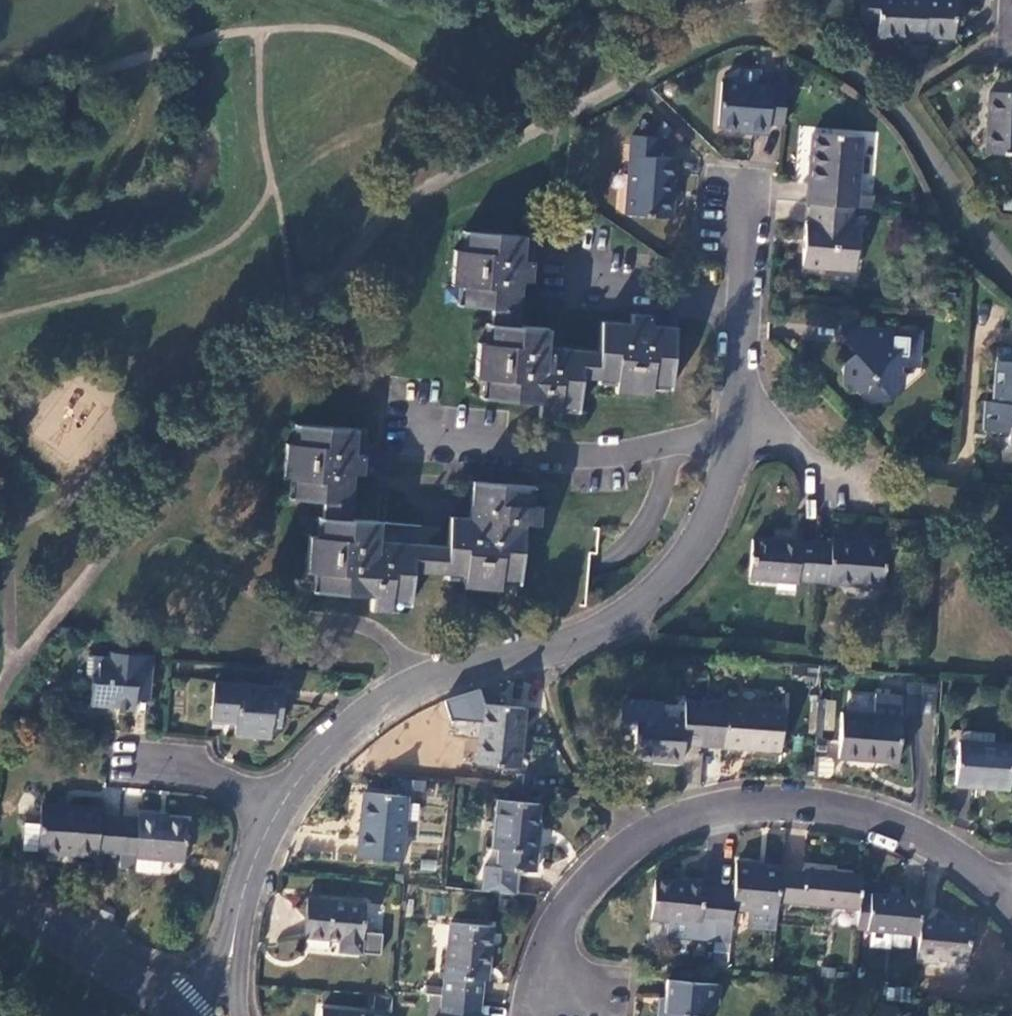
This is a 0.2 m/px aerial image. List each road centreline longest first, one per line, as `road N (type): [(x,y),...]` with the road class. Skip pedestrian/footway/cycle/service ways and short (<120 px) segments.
road 1 (residential): [(272,814),(348,726),(424,681),(537,654),(621,622),(689,555),(736,428)]
road 2 (residential): [(1011,890),(880,813),(770,801),(699,815),(638,836),(563,922),(563,997)]
road 3 (residential): [(736,428),(751,208)]
road 4 (residential): [(234,938),(272,814)]
road 5 (residential): [(272,814),(220,775),(160,761)]
road 6 (residential): [(736,428),(779,434),(842,488)]

